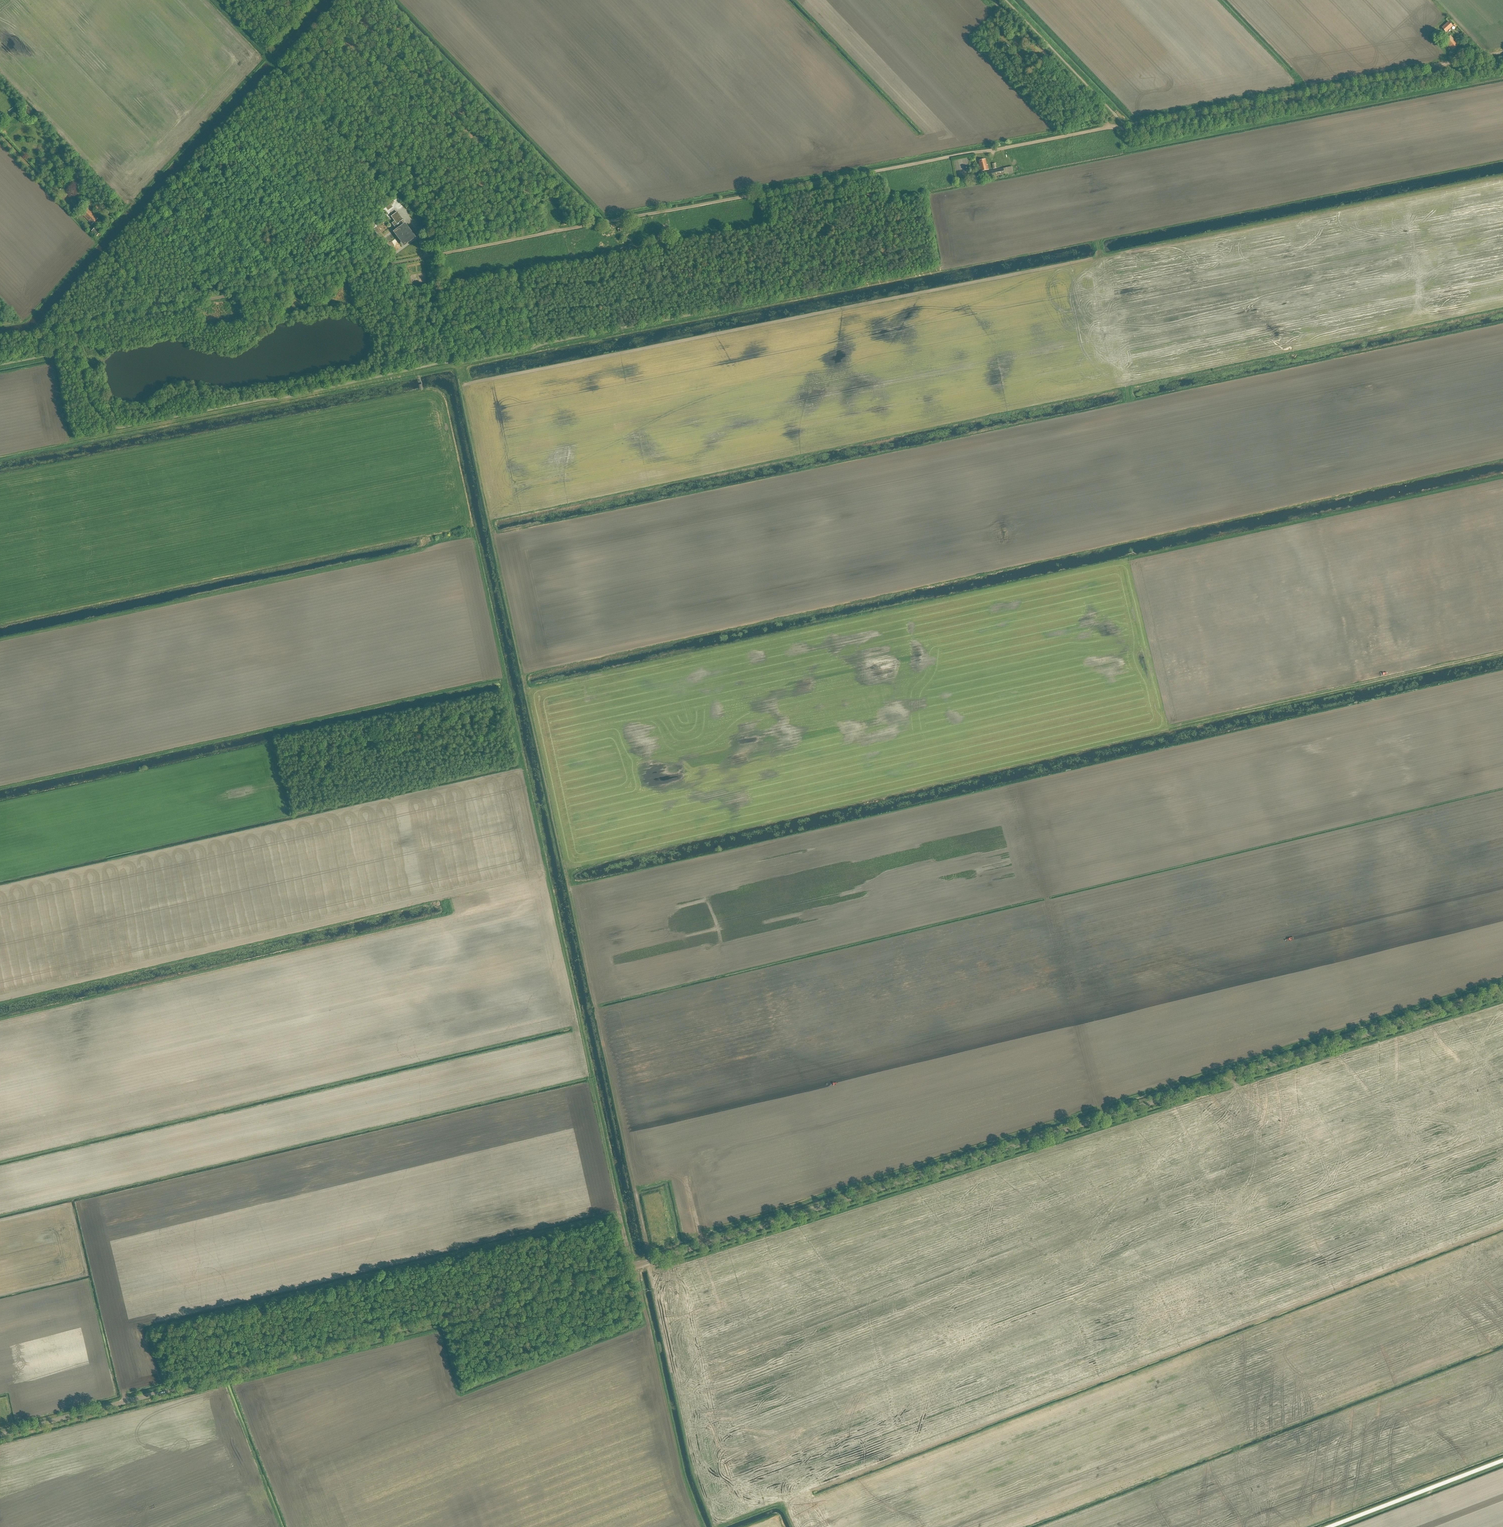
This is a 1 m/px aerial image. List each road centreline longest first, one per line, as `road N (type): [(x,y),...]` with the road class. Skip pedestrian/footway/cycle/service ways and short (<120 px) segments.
road 1 (unclassified): [(0,1436),(624,1275),(1502,991)]
road 2 (track): [(0,338),(434,259)]
road 3 (track): [(555,235),(535,200),(350,12),(284,70)]
road 4 (track): [(1125,125),(1138,129),(1444,65)]
road 5 (track): [(833,180),(1125,125)]
road 6 (track): [(555,235),(833,180)]
road 7 (track): [(992,0),(1112,127)]
road 8 (track): [(434,259),(555,235)]

